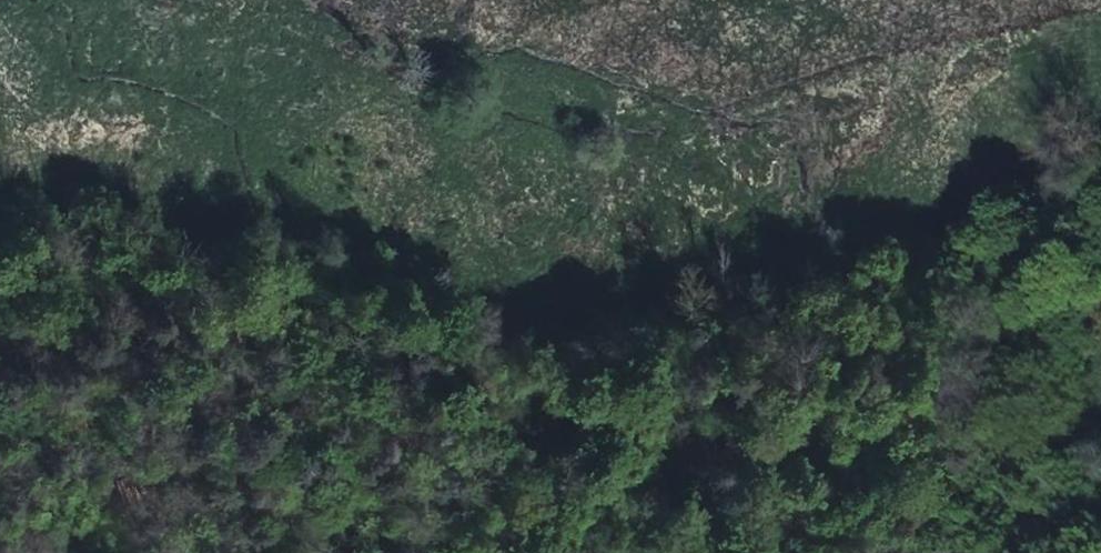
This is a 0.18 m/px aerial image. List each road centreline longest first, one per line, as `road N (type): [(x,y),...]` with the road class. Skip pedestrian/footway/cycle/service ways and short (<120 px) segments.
road 1 (track): [(1100,461),(985,500),(903,536),(887,552)]

